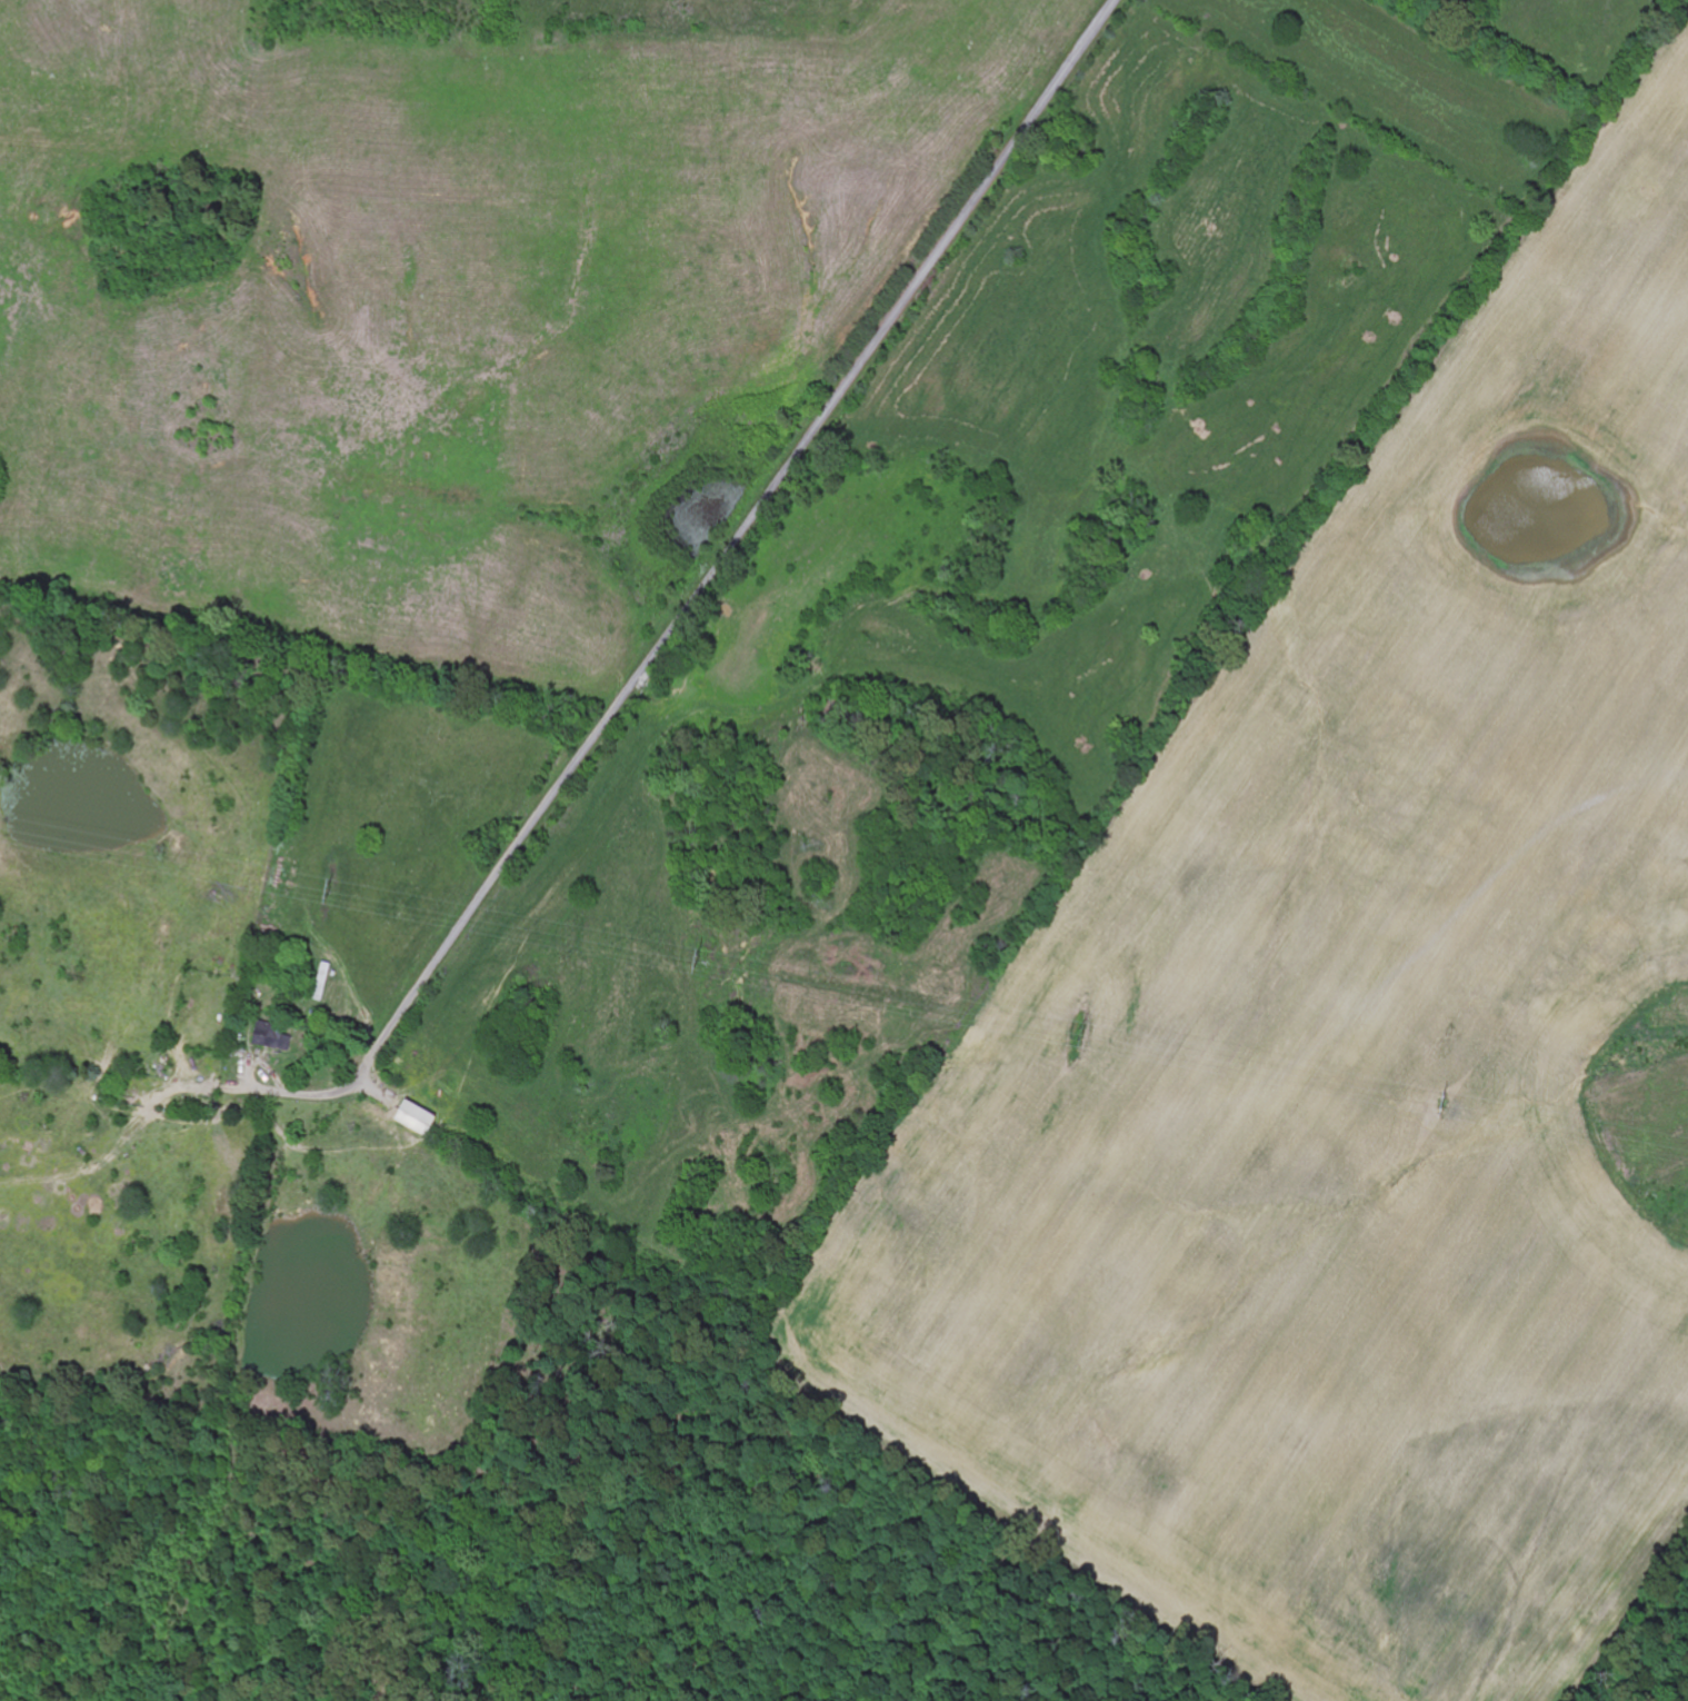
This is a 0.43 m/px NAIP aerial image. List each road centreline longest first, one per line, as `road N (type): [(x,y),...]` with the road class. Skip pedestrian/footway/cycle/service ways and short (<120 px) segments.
road 1 (residential): [(260,1091),(322,1095),(358,1077),(1114,0)]

